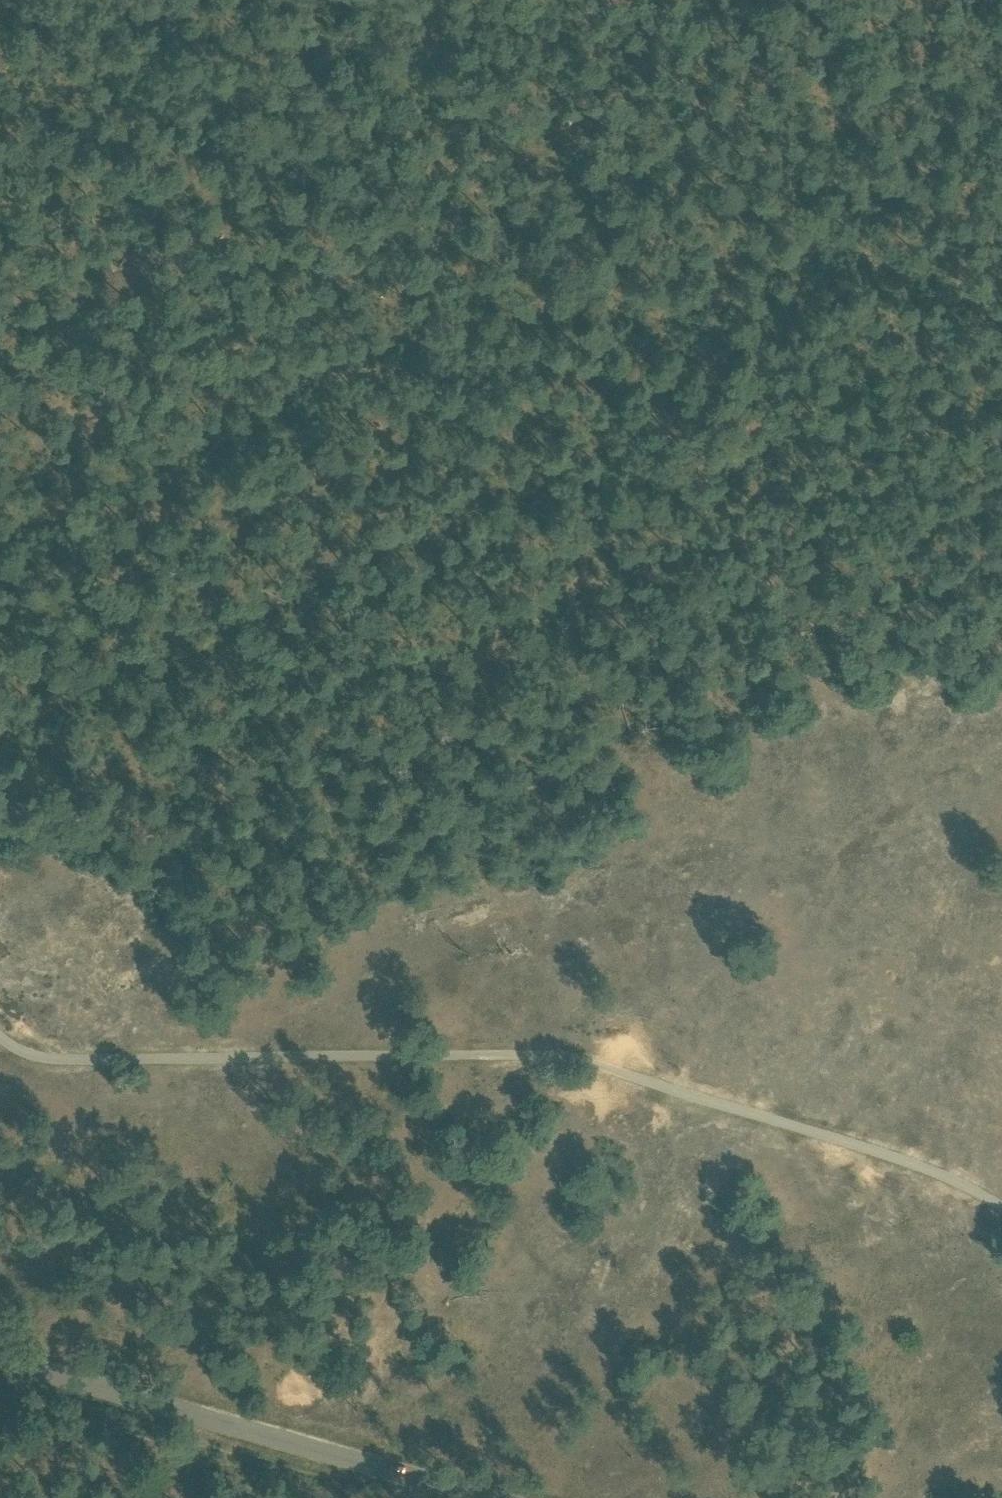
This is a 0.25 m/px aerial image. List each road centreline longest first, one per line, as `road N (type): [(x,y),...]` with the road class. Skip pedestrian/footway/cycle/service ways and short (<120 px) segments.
road 1 (unclassified): [(482,1497),(0,1358)]

